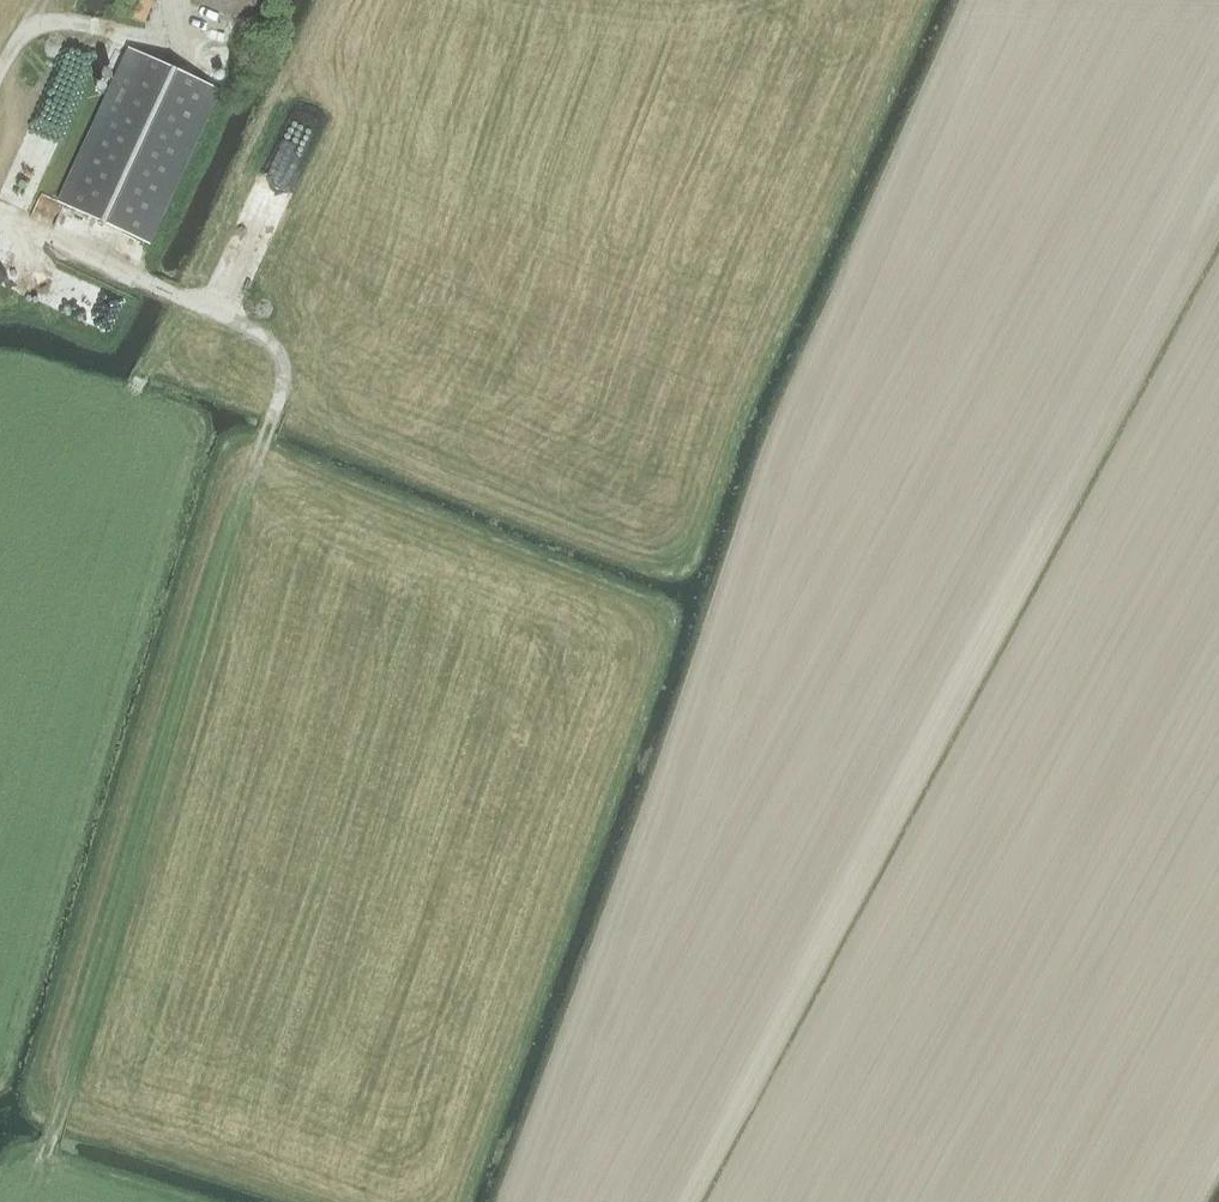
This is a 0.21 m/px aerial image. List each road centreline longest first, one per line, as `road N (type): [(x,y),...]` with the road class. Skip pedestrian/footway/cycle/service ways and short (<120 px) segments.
road 1 (track): [(0,220),(229,319),(272,346),(279,395),(246,493)]
road 2 (track): [(210,70),(122,34),(47,21),(31,24),(0,71)]

